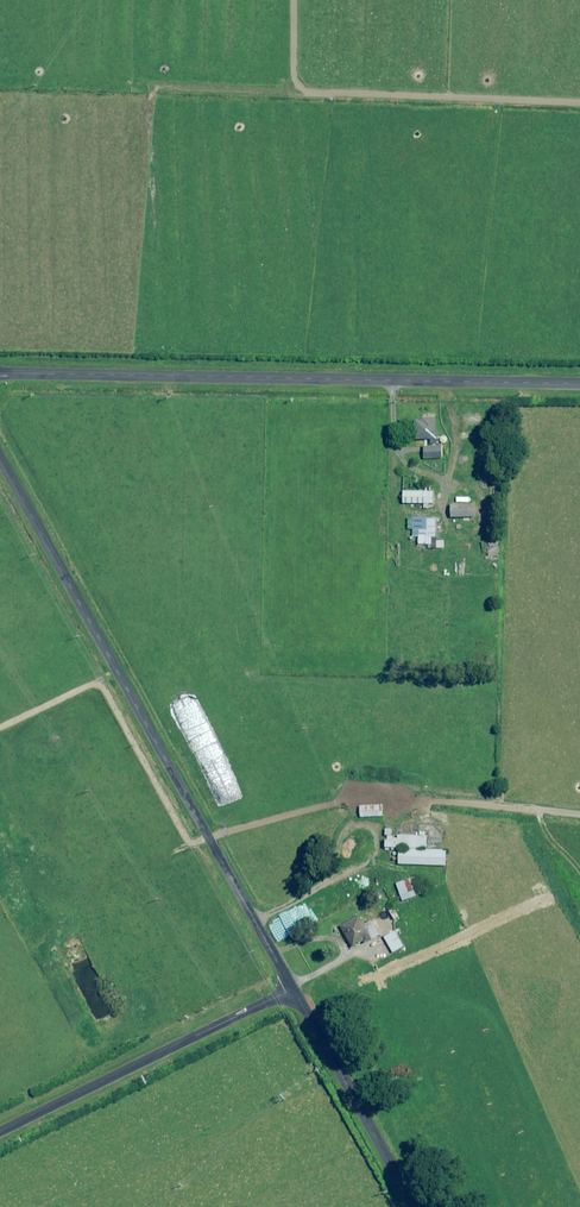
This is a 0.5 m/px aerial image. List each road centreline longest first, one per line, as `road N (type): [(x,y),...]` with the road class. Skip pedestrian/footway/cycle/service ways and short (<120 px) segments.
road 1 (unclassified): [(0,460),(293,990)]
road 2 (unclassified): [(0,374),(579,385)]
road 3 (unclassified): [(293,990),(0,1134)]
road 4 (unclassified): [(293,990),(413,1206)]

